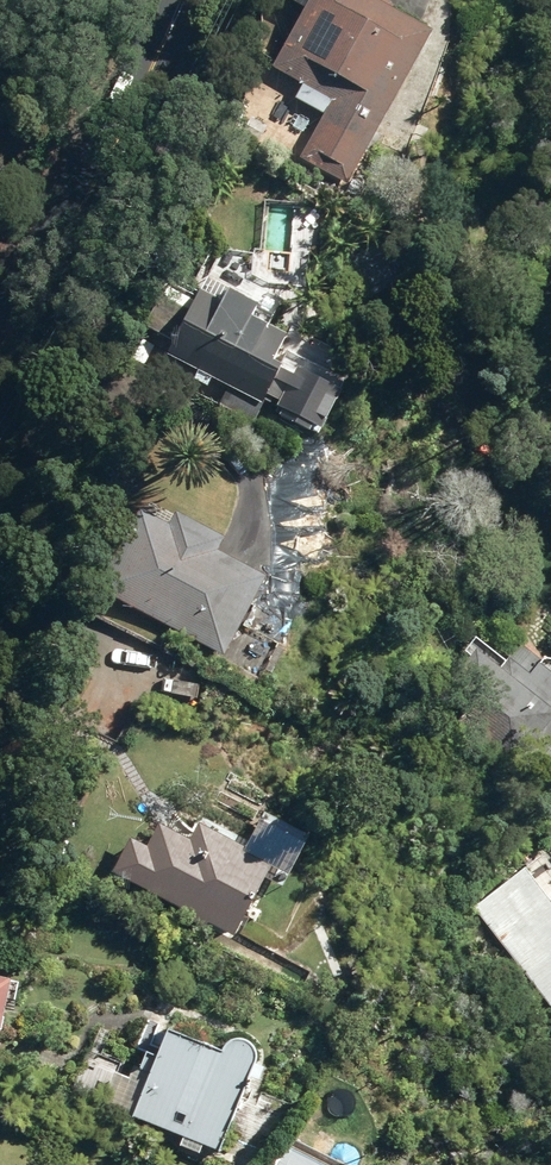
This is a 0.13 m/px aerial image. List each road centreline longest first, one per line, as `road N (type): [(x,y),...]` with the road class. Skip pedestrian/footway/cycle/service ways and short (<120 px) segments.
road 1 (secondary): [(0,333),(180,0)]

